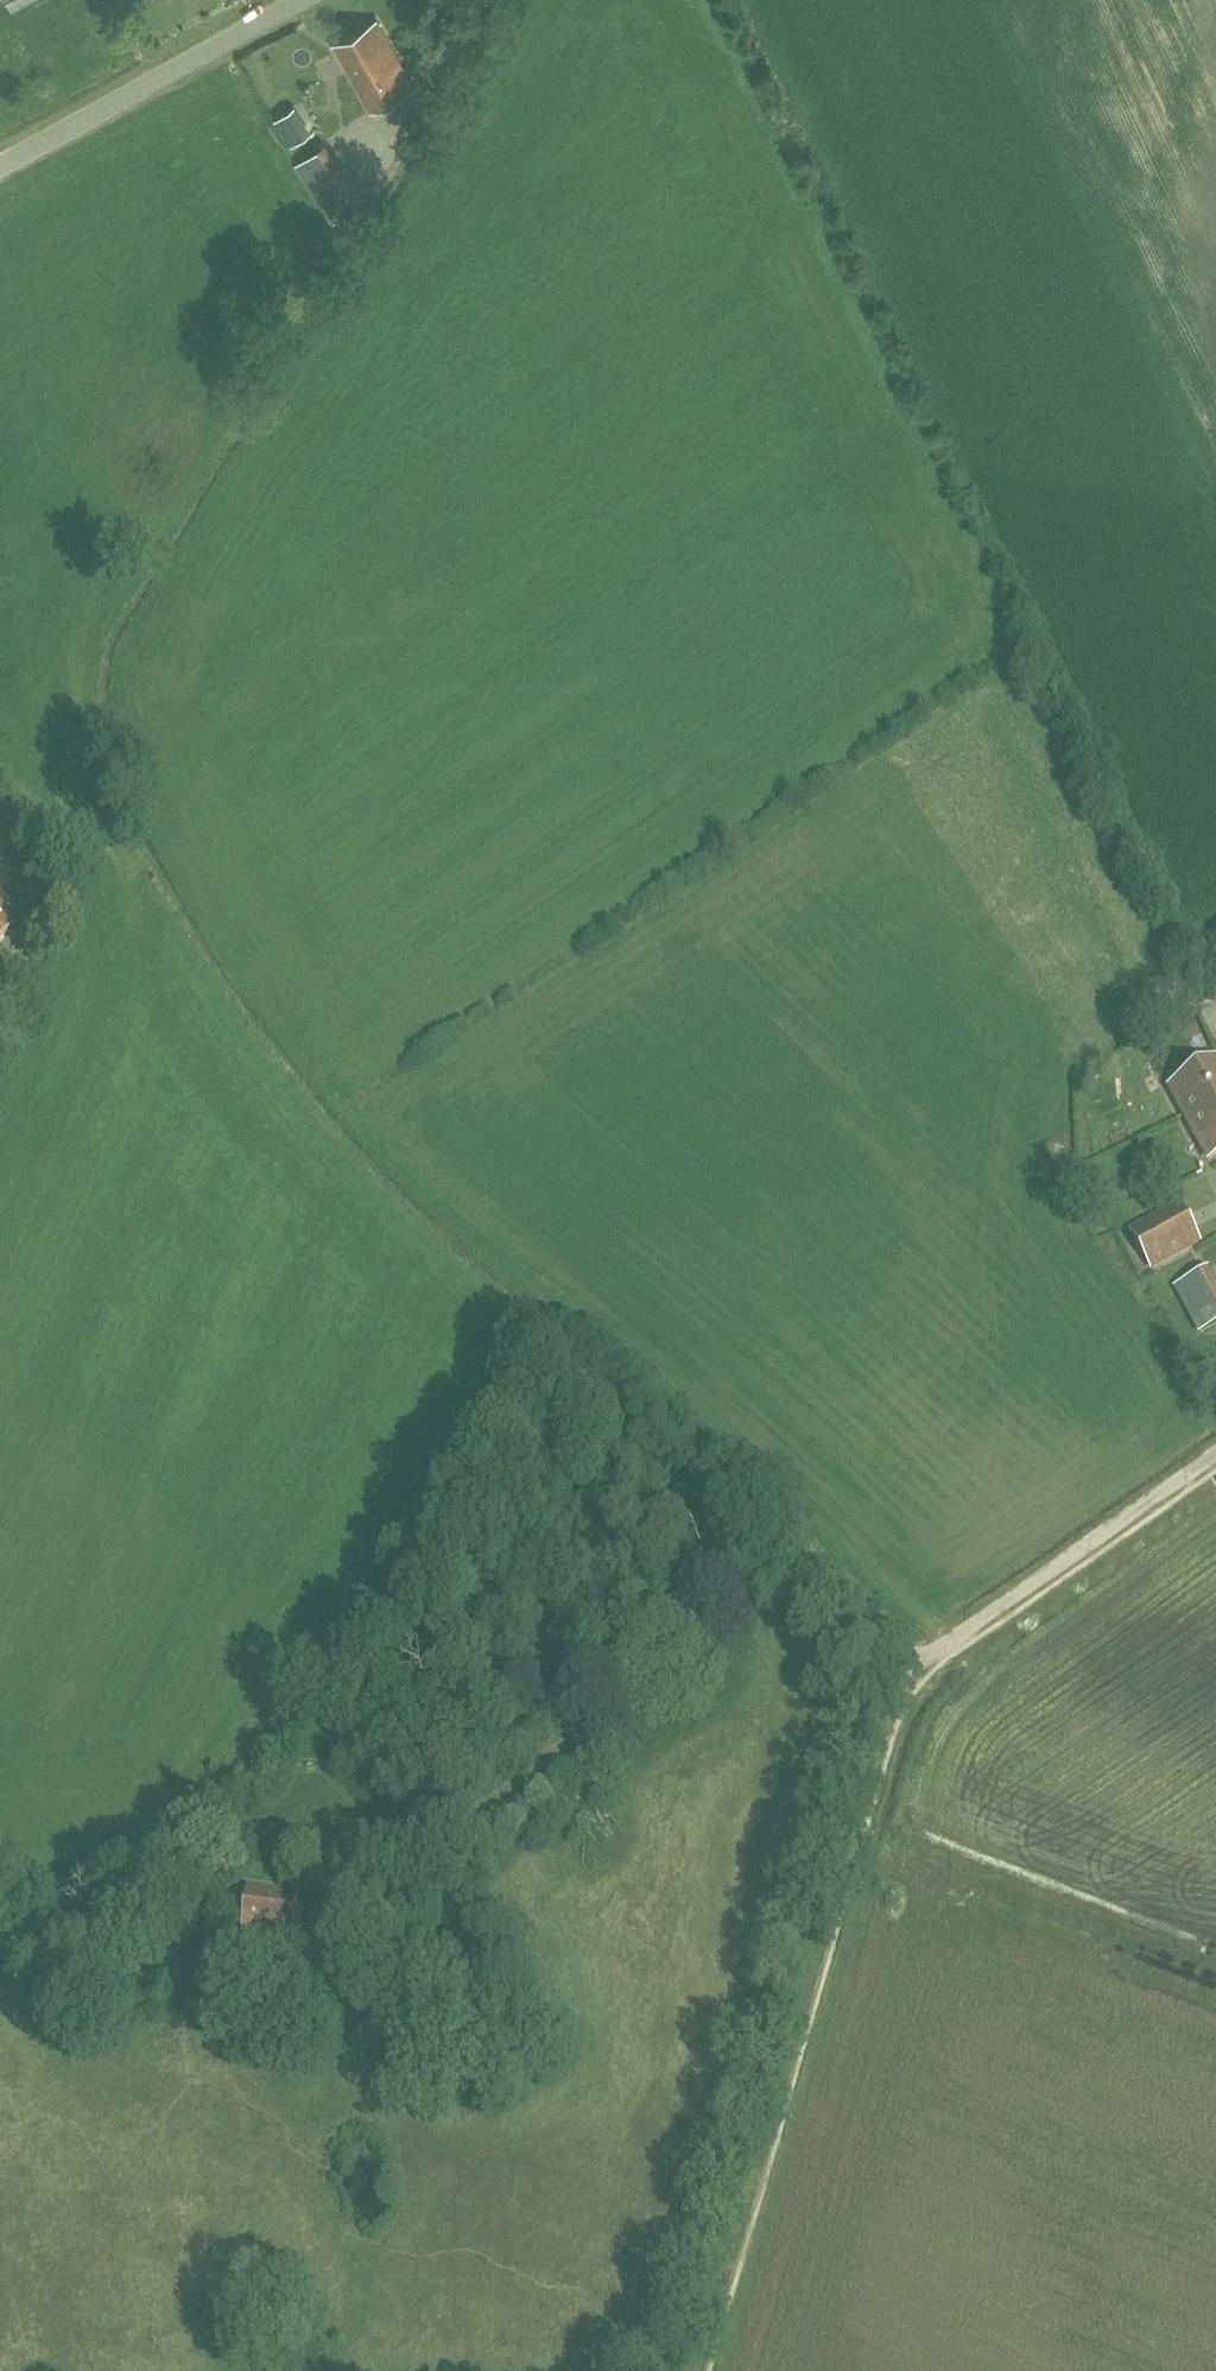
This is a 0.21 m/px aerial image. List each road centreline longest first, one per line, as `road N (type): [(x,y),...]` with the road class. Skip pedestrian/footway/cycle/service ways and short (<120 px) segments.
road 1 (track): [(0,1883),(97,1871),(171,1830),(215,1790),(533,1332),(563,1311),(660,1378),(738,1449),(920,1625),(934,1649)]
road 2 (track): [(912,1665),(699,2370)]
road 3 (unclassified): [(0,158),(288,0)]
road 4 (track): [(934,1649),(1180,1478)]

